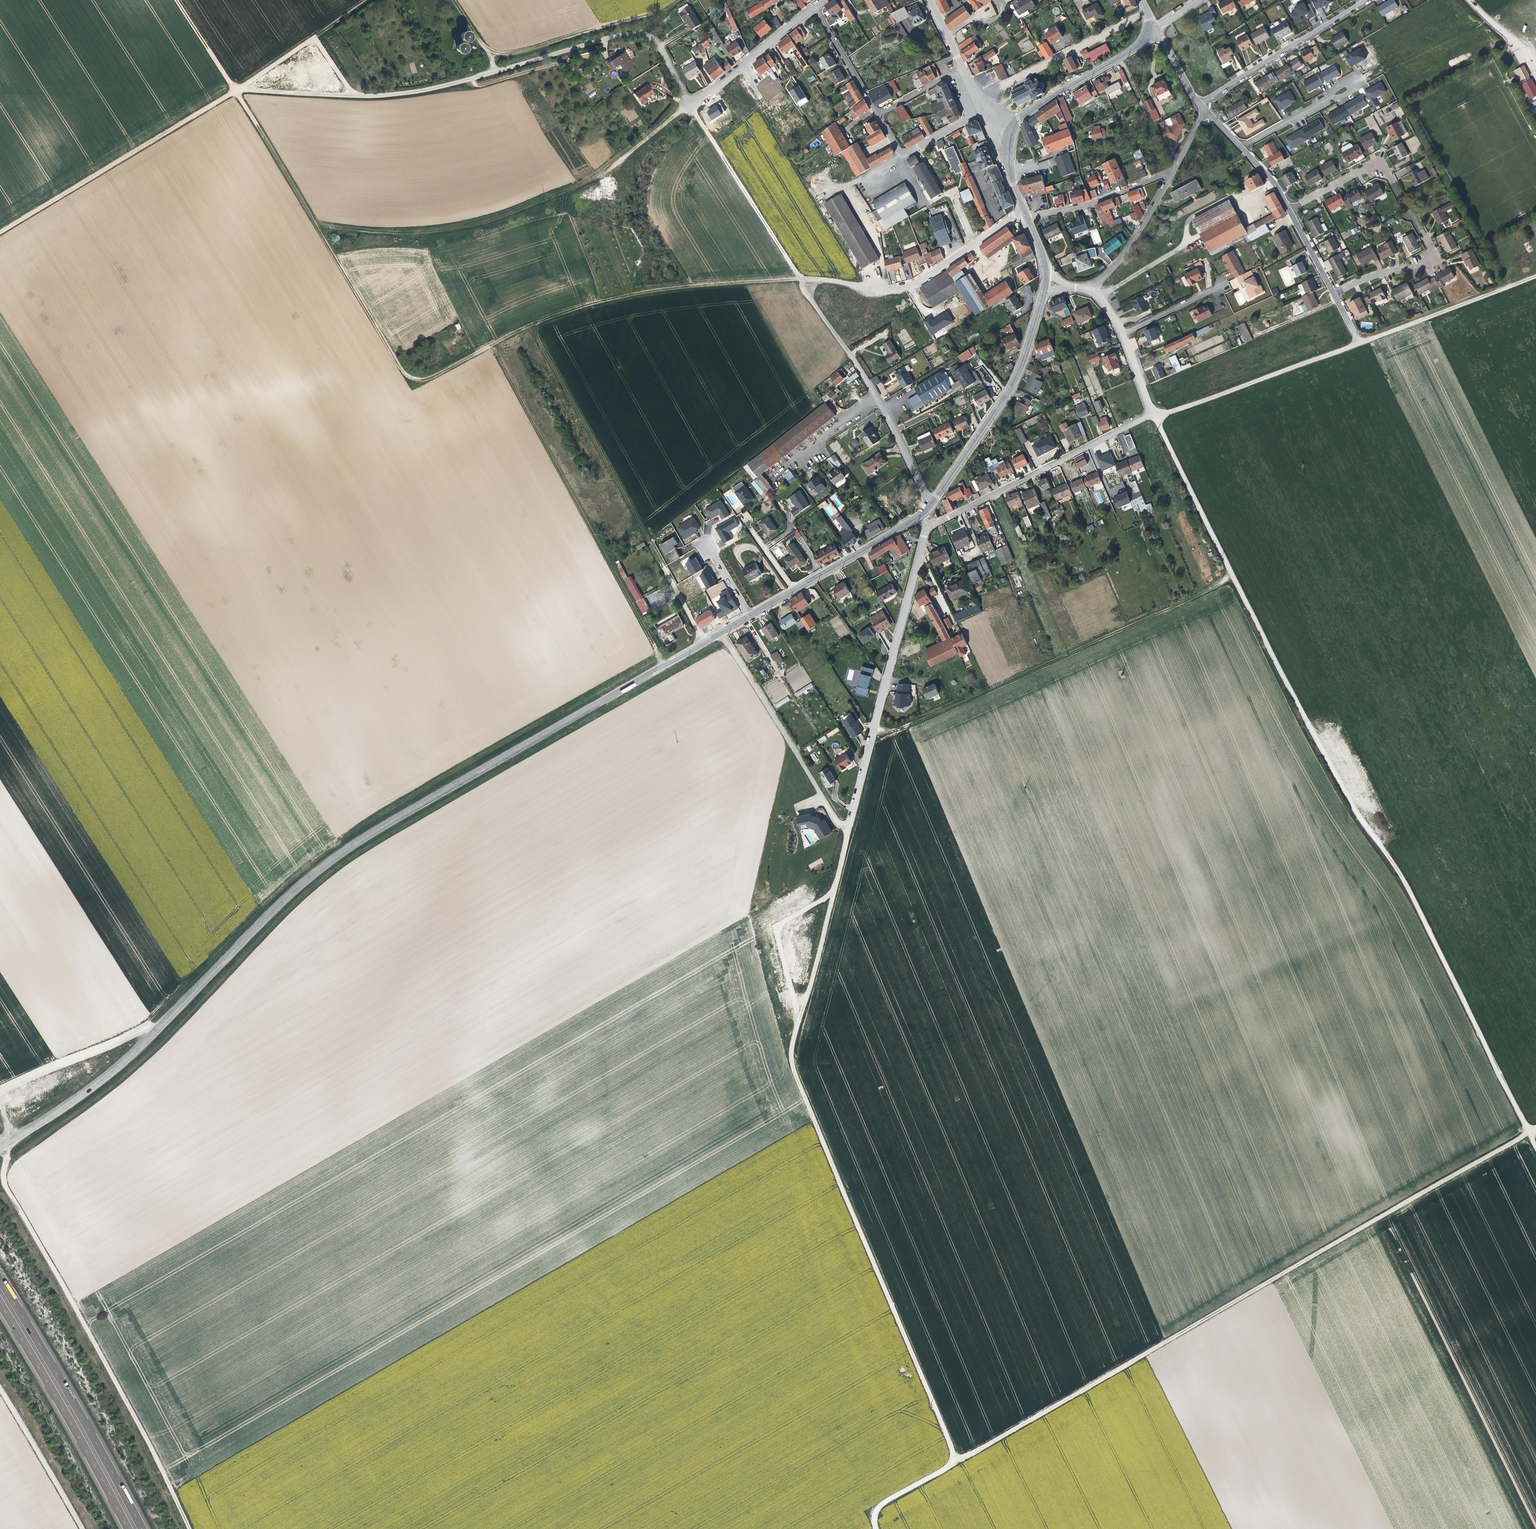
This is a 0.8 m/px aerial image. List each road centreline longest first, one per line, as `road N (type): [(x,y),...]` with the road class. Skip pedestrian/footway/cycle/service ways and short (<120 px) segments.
road 1 (track): [(494,345),(605,296),(661,284),(801,281),(693,104),(596,179),(463,226),(364,234),(319,227)]
road 2 (tertiary): [(0,1148),(131,1060),(288,898),(360,842),(752,615)]
road 3 (track): [(729,644),(334,873),(145,1062),(6,1166)]
road 4 (track): [(181,0),(401,368),(421,381),(494,345),(666,665)]
road 5 (track): [(1152,413),(1315,740),(1407,888),(1530,1134)]
road 6 (track): [(1530,1134),(870,1511),(878,1528)]
road 7 (track): [(955,1462),(791,1065),(831,895),(780,924),(790,978)]
road 8 (track): [(662,658),(319,858),(146,1026)]
road 9 (unclassified): [(927,511),(928,498),(878,398),(801,281),(888,292),(914,285),(1023,213)]
road 10 (track): [(191,1528),(4,1184),(0,1148)]
road 11 (track): [(1152,413),(1167,414),(1535,274)]
road 12 (track): [(1233,581),(891,732),(873,730)]
road 13 (unclassified): [(693,104),(652,39),(615,32),(449,85),(356,94)]
road 14 (unclassified): [(831,895),(927,528)]
road 15 (track): [(706,642),(535,324)]
road 16 (residential): [(1289,207),(1365,167),(1389,174),(1435,254),(1333,294)]
road 17 (motorway): [(143,1528),(0,1279)]
road 18 (motorway): [(0,1304),(129,1528)]
road 19 (residential): [(927,528),(1152,413)]
road 20 (tertiary): [(927,511),(1011,385),(1044,293)]
road 21 (track): [(848,829),(721,633)]
road 22 (track): [(195,116),(0,233)]
road 23 (residential): [(1198,103),(1366,0)]
road 24 (track): [(679,0),(494,60)]
road 25 (tertiary): [(1008,138),(1017,118),(1147,35)]
road 26 (unclassified): [(356,94),(317,37),(238,88)]
road 27 (residential): [(976,101),(1117,25)]
road 28 (track): [(81,1528),(0,1392)]
road 29 (tertiary): [(793,591),(927,511)]
road 30 (unclassified): [(693,104),(815,8)]
road 31 (residential): [(1026,220),(1171,177)]
road 32 (residential): [(1089,290),(1128,253),(1171,177)]
road 33 (residential): [(877,115),(901,153),(981,114)]
road 34 (residential): [(1243,150),(1355,83)]
road 35 (residential): [(877,115),(815,8)]

